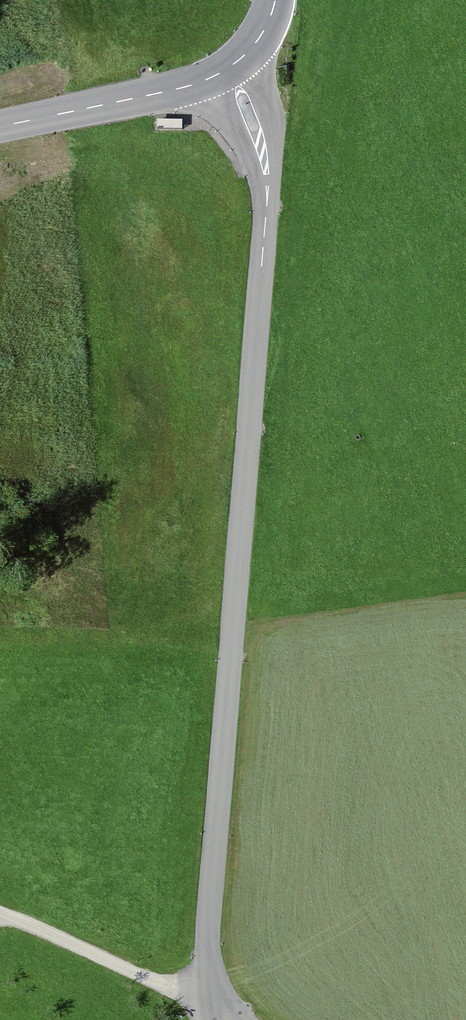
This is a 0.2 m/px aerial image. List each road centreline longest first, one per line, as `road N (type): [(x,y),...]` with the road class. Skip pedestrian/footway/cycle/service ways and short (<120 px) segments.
road 1 (tertiary): [(227,69),(260,133),(270,197),(212,931),(213,1003)]
road 2 (secondary): [(0,127),(191,86),(227,69)]
road 3 (track): [(213,1003),(0,916)]

